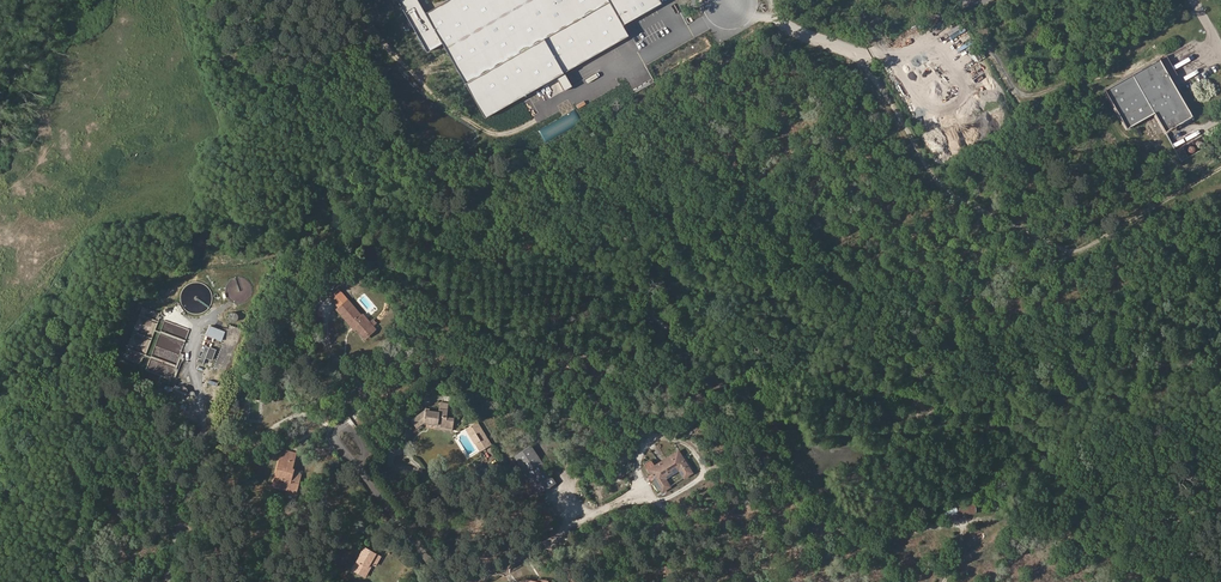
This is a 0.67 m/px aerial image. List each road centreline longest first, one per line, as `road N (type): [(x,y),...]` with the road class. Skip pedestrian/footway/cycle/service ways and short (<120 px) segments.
road 1 (track): [(1220,166),(1078,250),(1051,247),(945,196),(861,62),(739,0)]
road 2 (track): [(966,0),(1023,96),(1079,77),(1097,86),(1128,136),(1158,143),(1188,168),(1220,156)]
road 3 (residential): [(347,437),(360,467),(444,581)]

